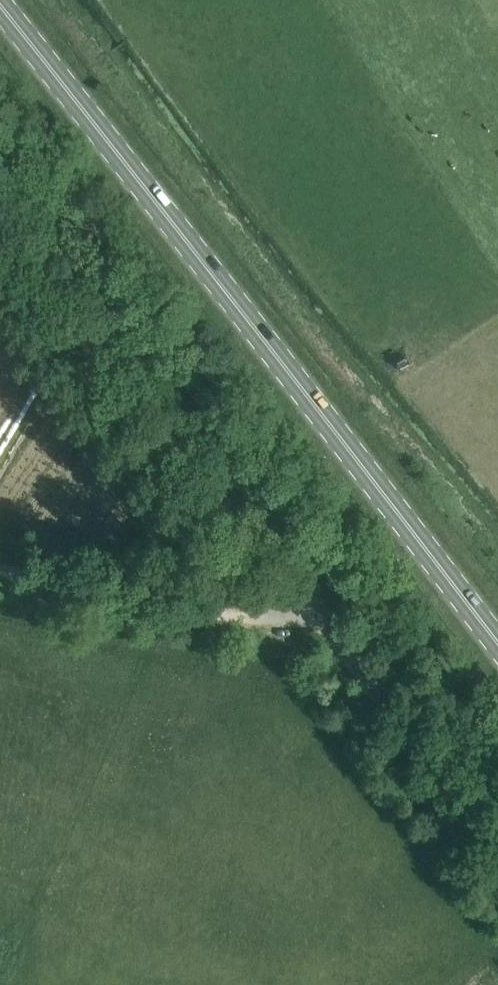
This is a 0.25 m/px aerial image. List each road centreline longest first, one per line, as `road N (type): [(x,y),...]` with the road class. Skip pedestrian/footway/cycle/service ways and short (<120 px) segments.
road 1 (unclassified): [(497,852),(309,600),(0,224)]
road 2 (secondary): [(497,618),(0,6)]
road 3 (track): [(0,566),(225,616),(277,615),(309,600)]

